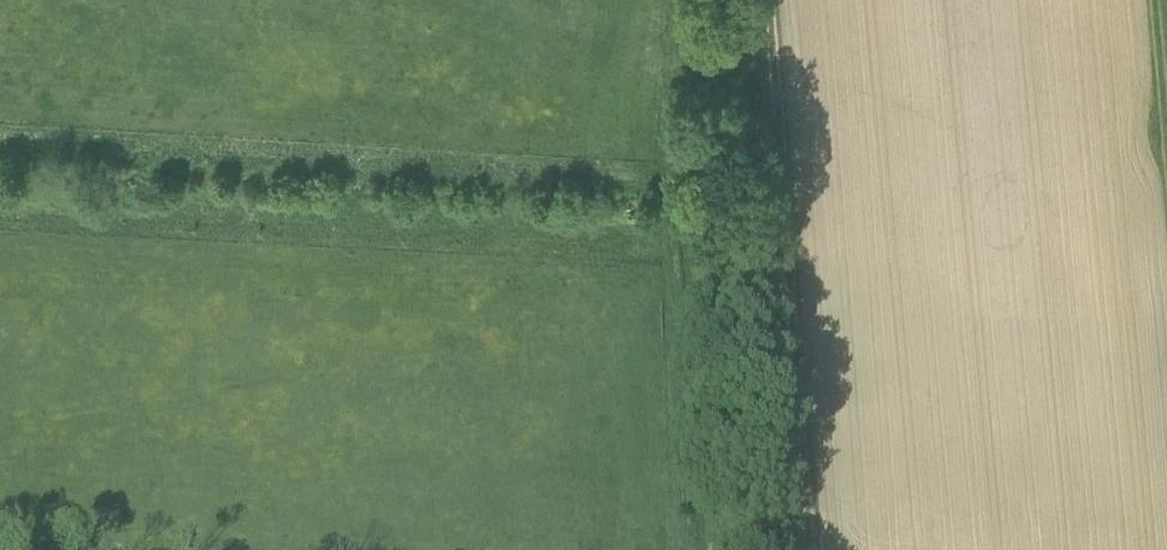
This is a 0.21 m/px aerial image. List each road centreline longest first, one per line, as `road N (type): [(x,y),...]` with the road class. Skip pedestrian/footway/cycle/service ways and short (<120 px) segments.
road 1 (track): [(761,0),(812,549)]

